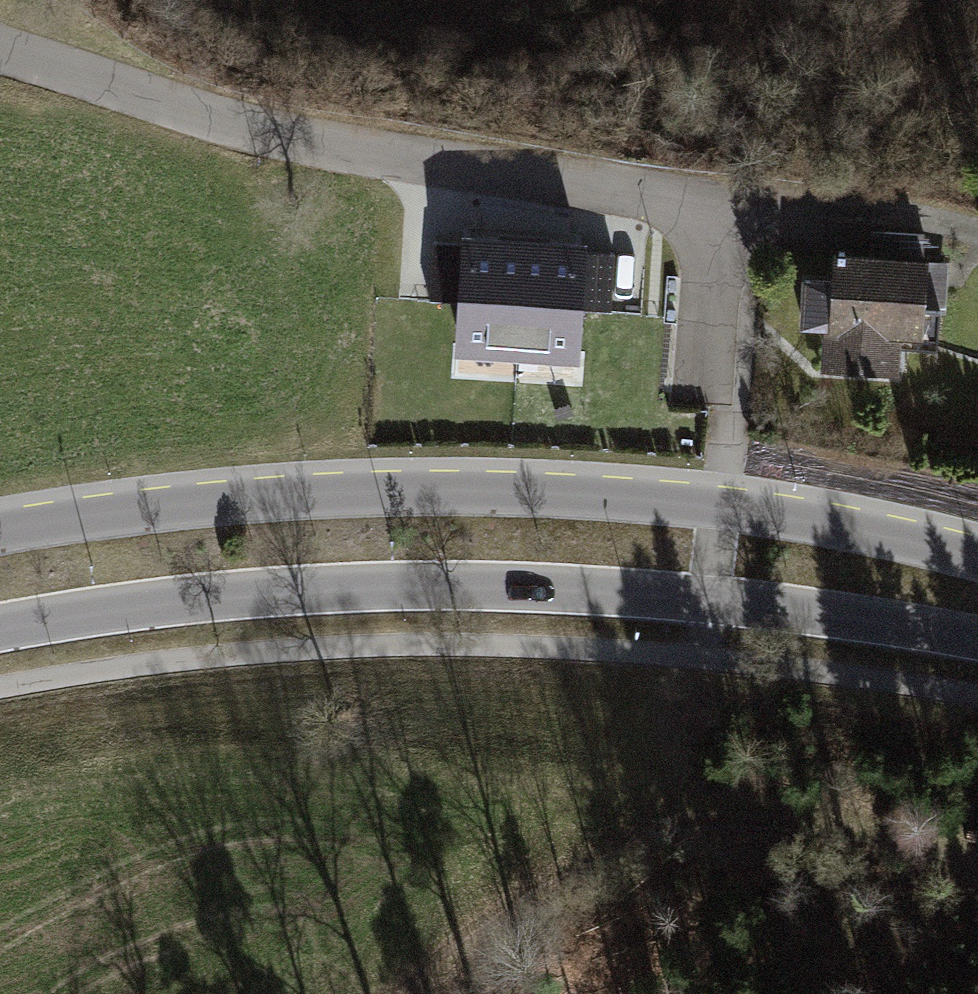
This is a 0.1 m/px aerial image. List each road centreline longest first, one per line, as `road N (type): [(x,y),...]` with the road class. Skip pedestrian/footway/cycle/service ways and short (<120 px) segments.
road 1 (secondary): [(977,559),(719,508),(552,496),(288,499),(0,533)]
road 2 (secondary): [(0,628),(156,604),(409,585),(710,599),(977,638)]
road 3 (residential): [(0,50),(364,151),(720,199)]
road 4 (track): [(977,864),(867,831),(699,830),(518,897),(413,993)]
road 5 (residential): [(720,199),(702,381)]
road 6 (residential): [(720,199),(850,212)]

